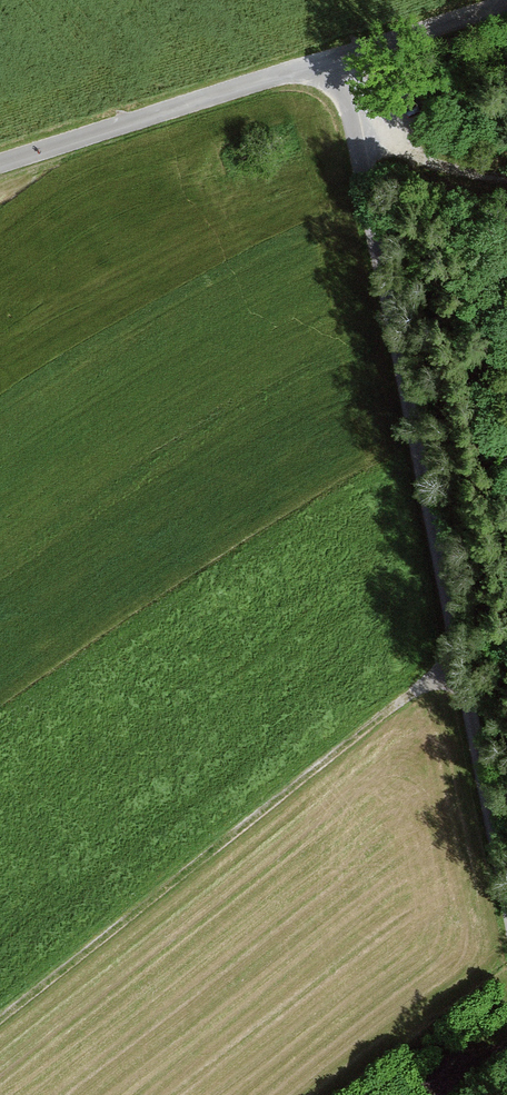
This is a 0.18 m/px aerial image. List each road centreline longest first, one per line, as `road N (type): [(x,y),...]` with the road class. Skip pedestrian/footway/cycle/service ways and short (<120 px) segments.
road 1 (track): [(506,906),(361,149),(334,59)]
road 2 (track): [(458,672),(434,677),(0,1020)]
road 3 (track): [(0,159),(334,59)]
road 4 (track): [(506,1),(334,59)]
road 5 (track): [(361,149),(506,179)]

